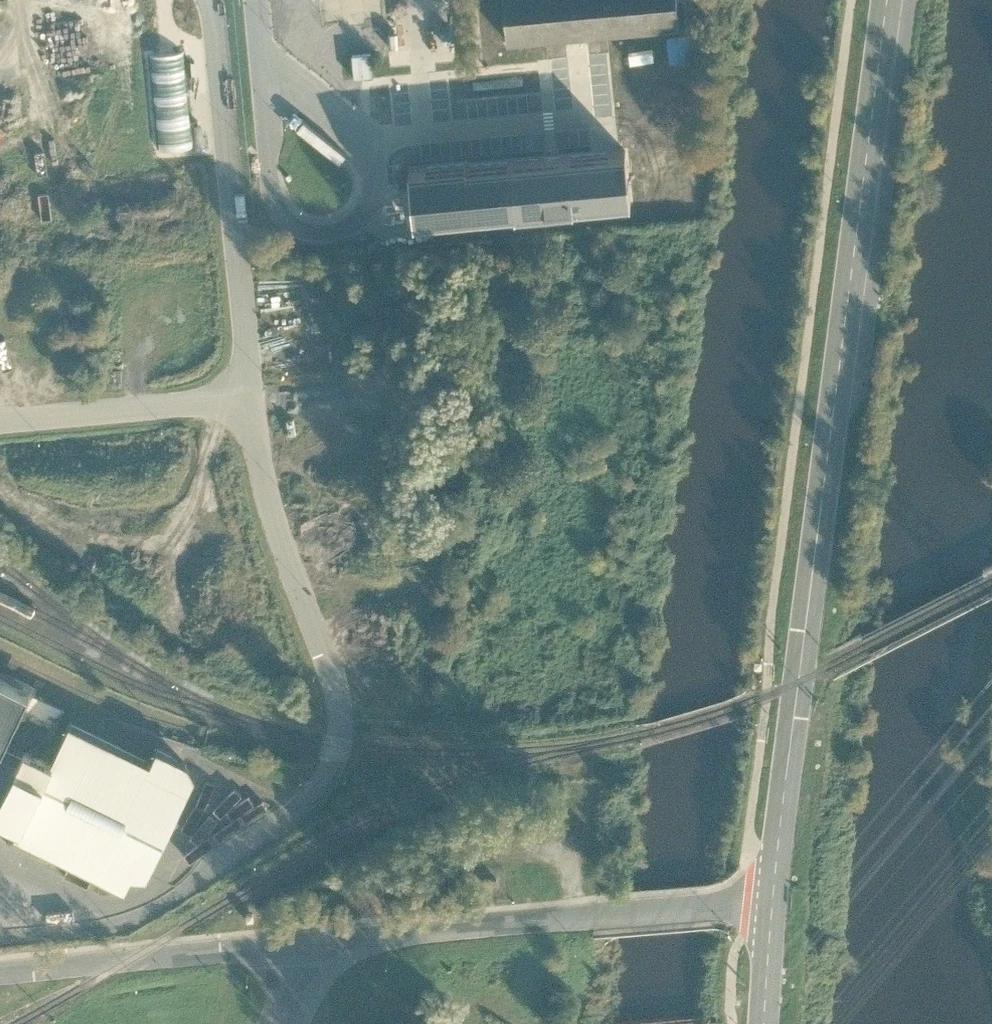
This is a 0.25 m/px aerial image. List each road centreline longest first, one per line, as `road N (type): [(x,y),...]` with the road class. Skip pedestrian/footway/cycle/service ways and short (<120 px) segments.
road 1 (tertiary): [(886,0),(770,896)]
road 2 (unclassified): [(770,896),(0,971)]
road 3 (unclassified): [(263,57),(282,210),(309,232),(351,228),(370,206),(371,165),(267,66)]
road 4 (tertiary): [(770,896),(762,1023)]

